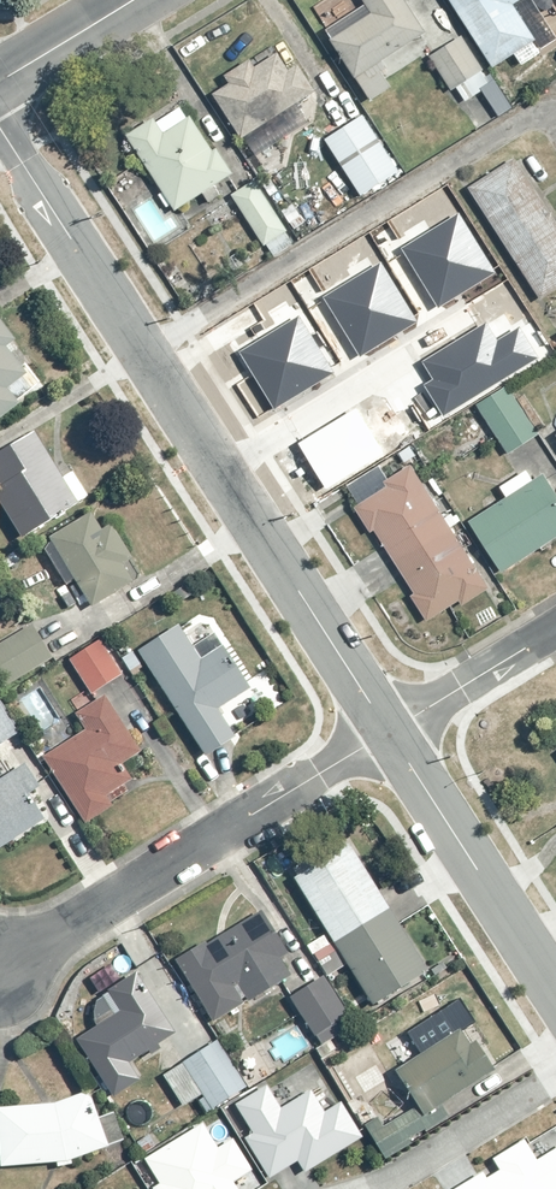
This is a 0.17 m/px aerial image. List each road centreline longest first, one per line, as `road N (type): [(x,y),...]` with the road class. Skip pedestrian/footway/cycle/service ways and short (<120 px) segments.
road 1 (residential): [(0,128),(389,734)]
road 2 (residential): [(0,969),(389,734)]
road 3 (residential): [(389,734),(555,993)]
road 4 (residential): [(555,628),(389,734)]
road 5 (tertiary): [(136,0),(0,84)]

